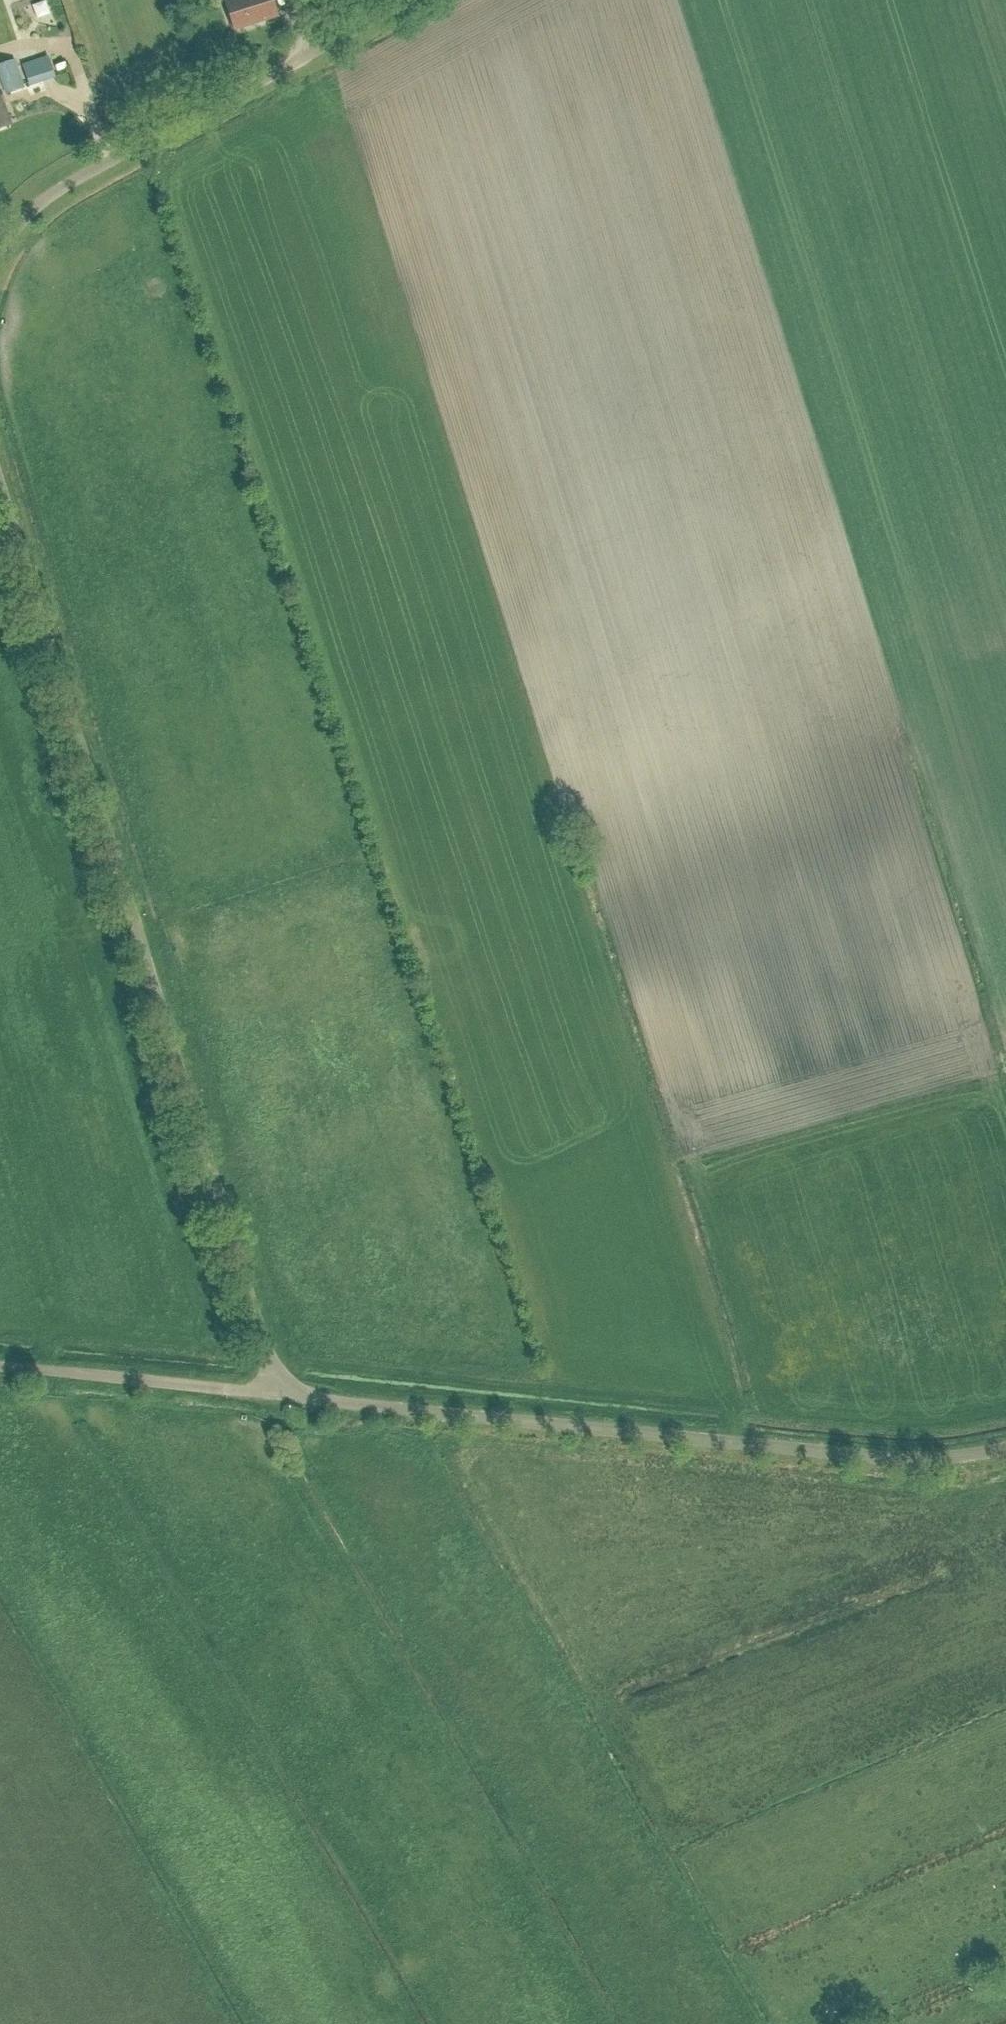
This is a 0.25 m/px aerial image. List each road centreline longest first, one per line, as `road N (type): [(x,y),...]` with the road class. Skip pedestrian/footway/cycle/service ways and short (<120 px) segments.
road 1 (unclassified): [(278,1393),(0,484)]
road 2 (unclassified): [(1005,1446),(971,1457),(895,1458),(278,1393)]
road 3 (unclassified): [(0,247),(27,214),(77,177),(407,0)]
road 4 (unclassified): [(0,1368),(278,1393)]

